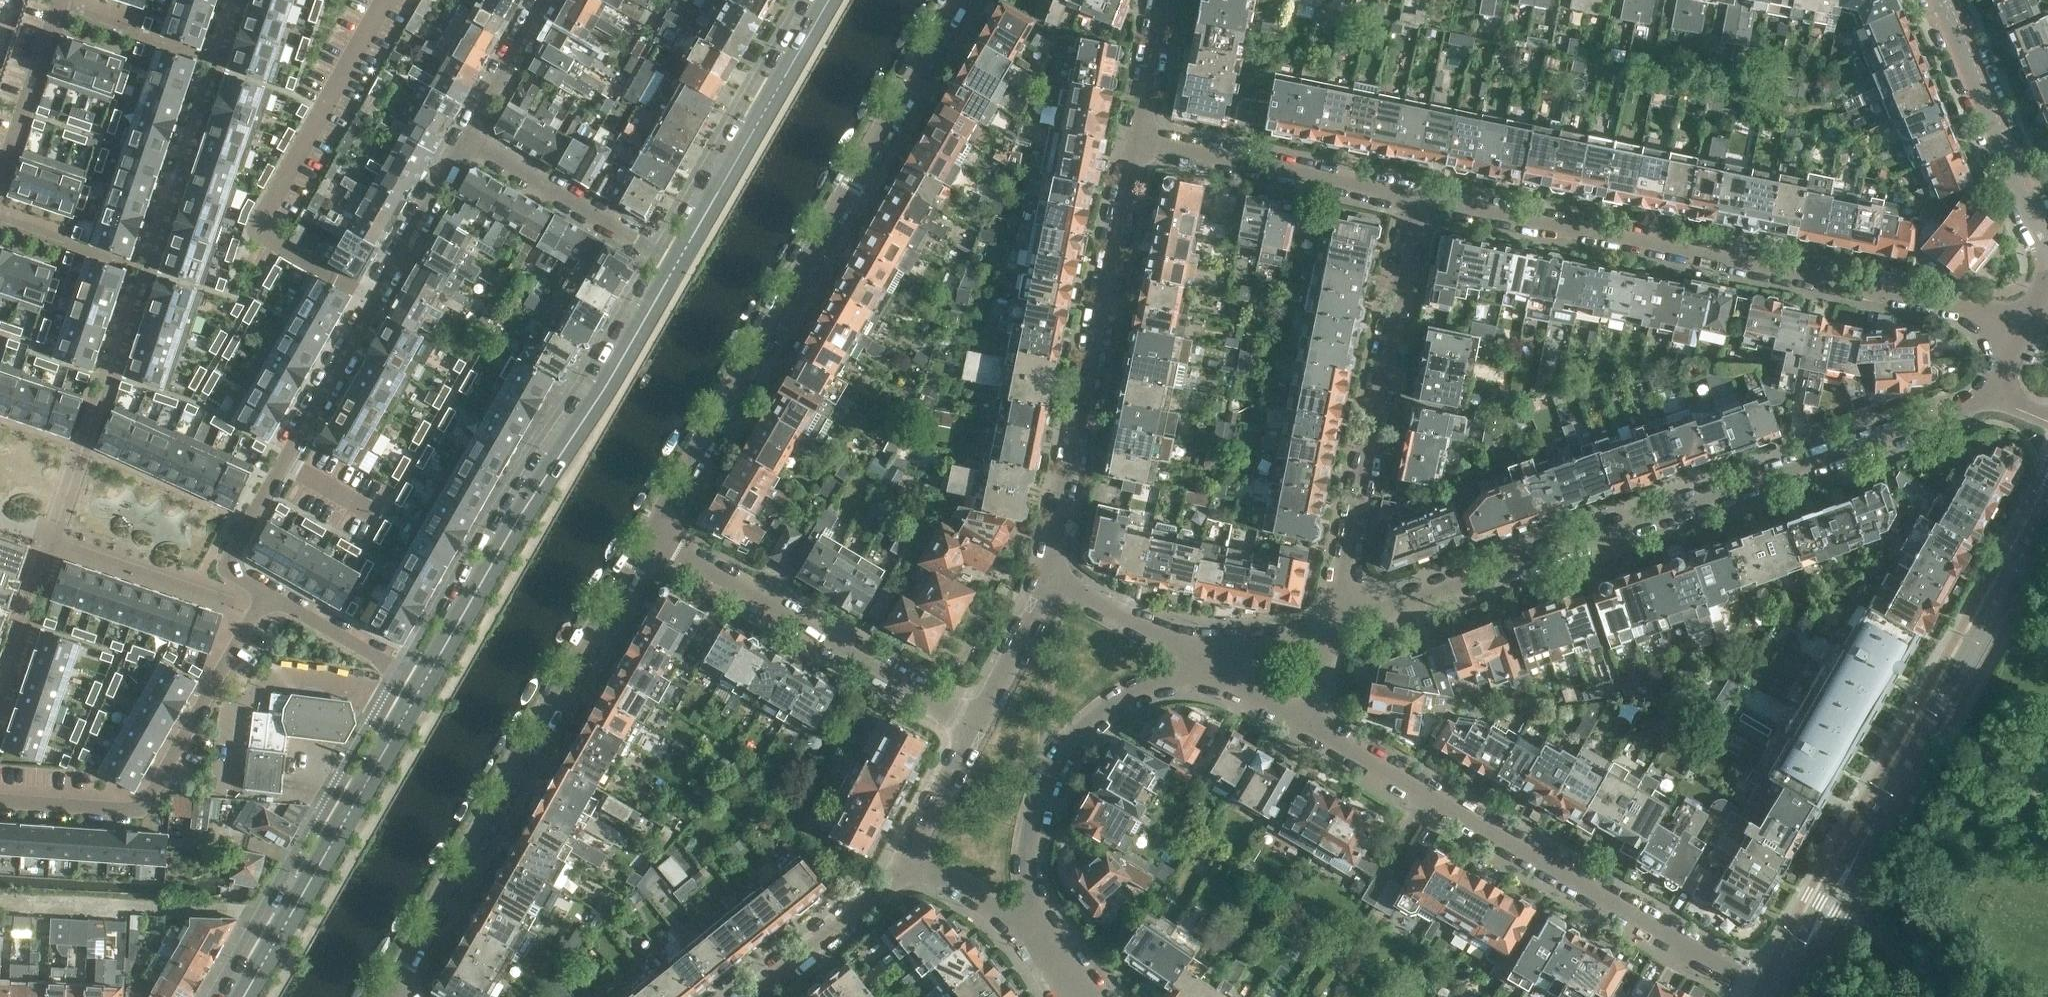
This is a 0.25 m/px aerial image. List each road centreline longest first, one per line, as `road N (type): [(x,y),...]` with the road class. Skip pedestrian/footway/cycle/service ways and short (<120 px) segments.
road 1 (residential): [(1346,618),(2007,401)]
road 2 (residential): [(655,540),(960,0)]
road 3 (residential): [(2023,326),(1422,200)]
road 4 (tertiary): [(1779,996),(2047,512)]
road 5 (residential): [(463,133),(221,568),(265,594)]
road 6 (residential): [(391,996),(655,540)]
road 7 (residential): [(1779,996),(1327,731)]
road 8 (secondary): [(433,689),(679,261)]
road 9 (residential): [(1056,577),(1060,519),(1139,134)]
road 10 (residential): [(1346,618),(1422,200)]
road 11 (residential): [(0,809),(135,818),(265,594)]
road 12 (residential): [(1055,950),(1032,883),(1031,842),(1055,760),(1127,694),(1204,658)]
road 13 (residential): [(979,721),(655,540)]
road 14 (secondary): [(251,996),(433,689)]
road 15 (secondary): [(679,261),(827,0)]
road 16 (residential): [(1422,200),(1139,134)]
road 17 (tertiary): [(2047,243),(1948,0)]
road 18 (residential): [(679,261),(463,133)]
road 19 (residential): [(745,996),(903,868)]
road 20 (residential): [(265,594),(433,689)]
road 21 (residential): [(0,183),(61,0)]
road 22 (residential): [(1055,950),(952,875),(903,868)]
road 23 (residential): [(1204,658),(1056,577)]
road 24 (residential): [(903,868),(979,721)]
road 25 (residential): [(979,721),(1056,577)]
road 26 (residential): [(540,0),(463,133)]
road 27 (residential): [(1346,618),(1204,658)]
road 28 (residential): [(1327,731),(1204,658)]
road 29 (residential): [(1139,134),(1160,0)]

